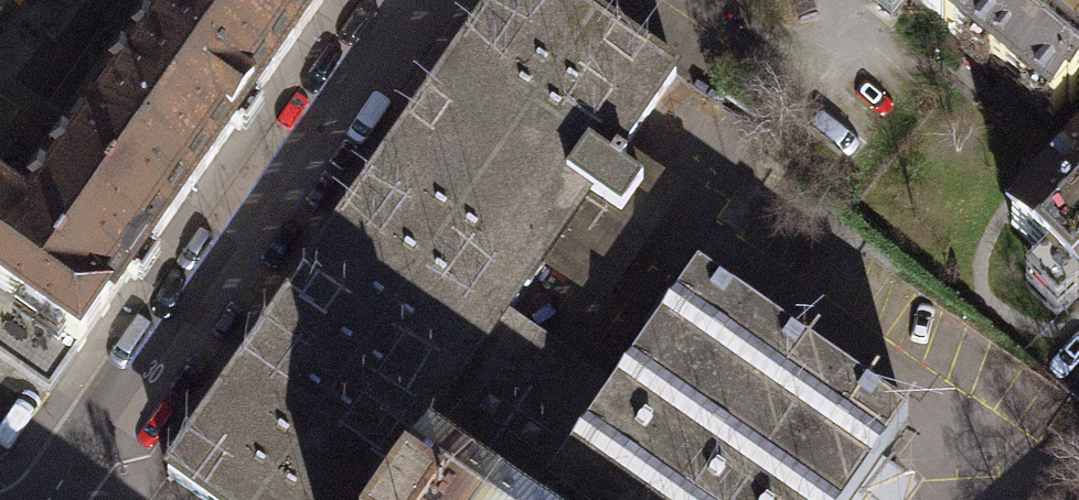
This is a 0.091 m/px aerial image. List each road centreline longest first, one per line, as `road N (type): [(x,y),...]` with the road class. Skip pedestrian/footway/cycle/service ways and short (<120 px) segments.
road 1 (residential): [(49,499),(398,0)]

